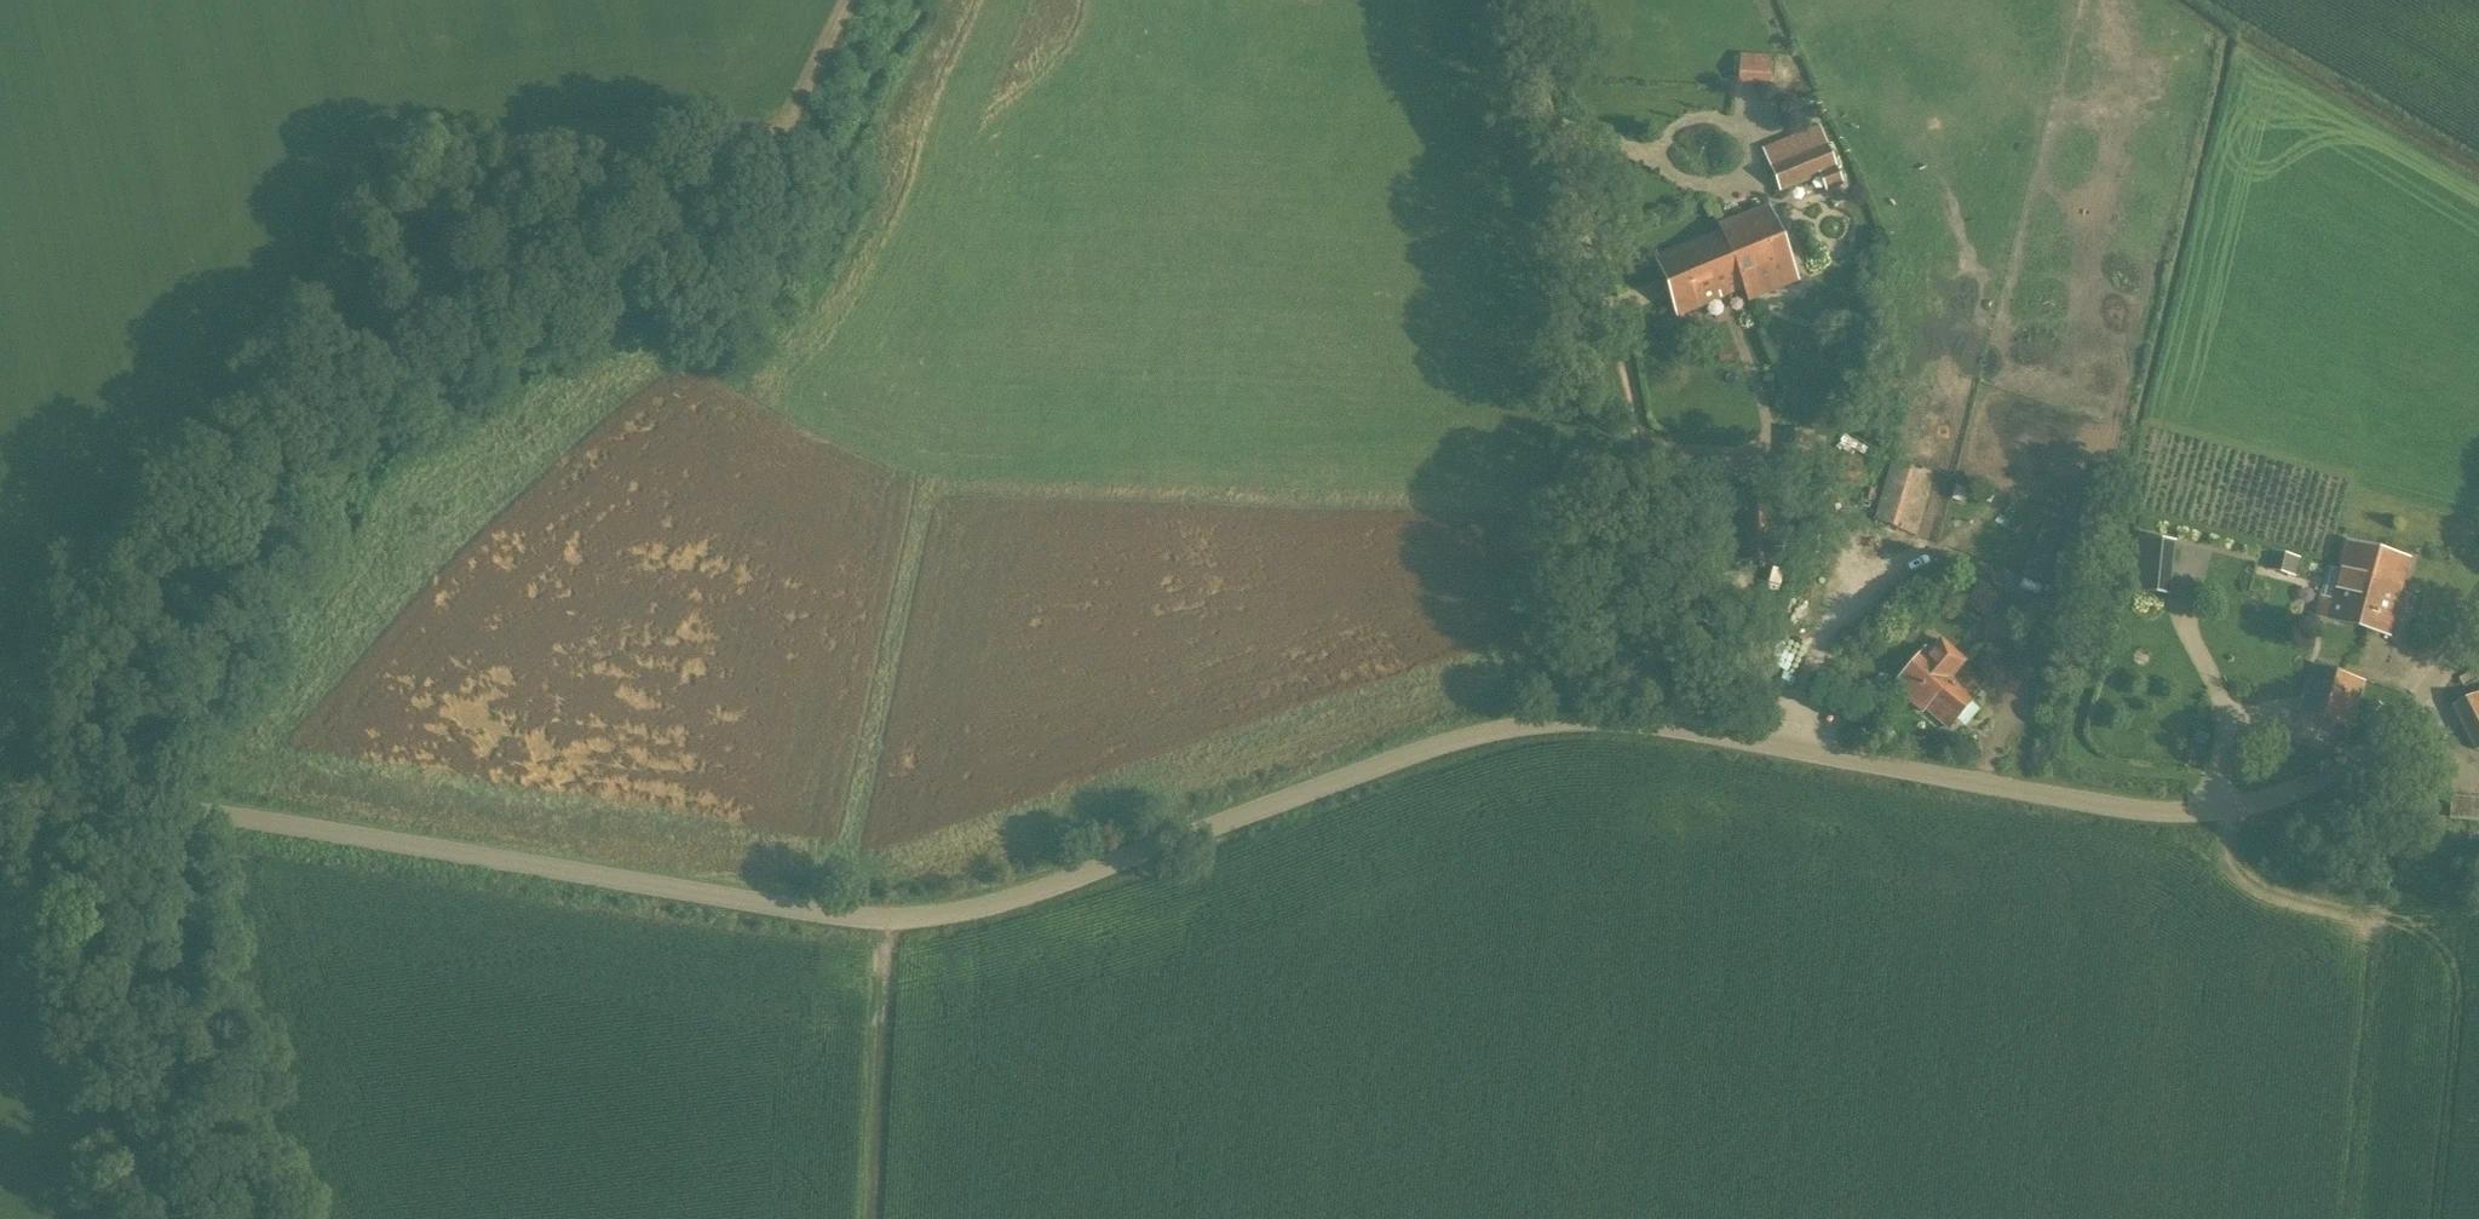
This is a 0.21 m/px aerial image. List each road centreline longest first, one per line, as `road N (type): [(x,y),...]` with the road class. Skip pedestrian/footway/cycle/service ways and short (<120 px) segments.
road 1 (unclassified): [(0,803),(149,812),(886,916),(954,908),(1505,721),(1682,718),(2110,812),(2226,814),(2306,803),(2375,758),(2478,626)]
road 2 (track): [(1682,718),(1533,90),(1532,0)]

